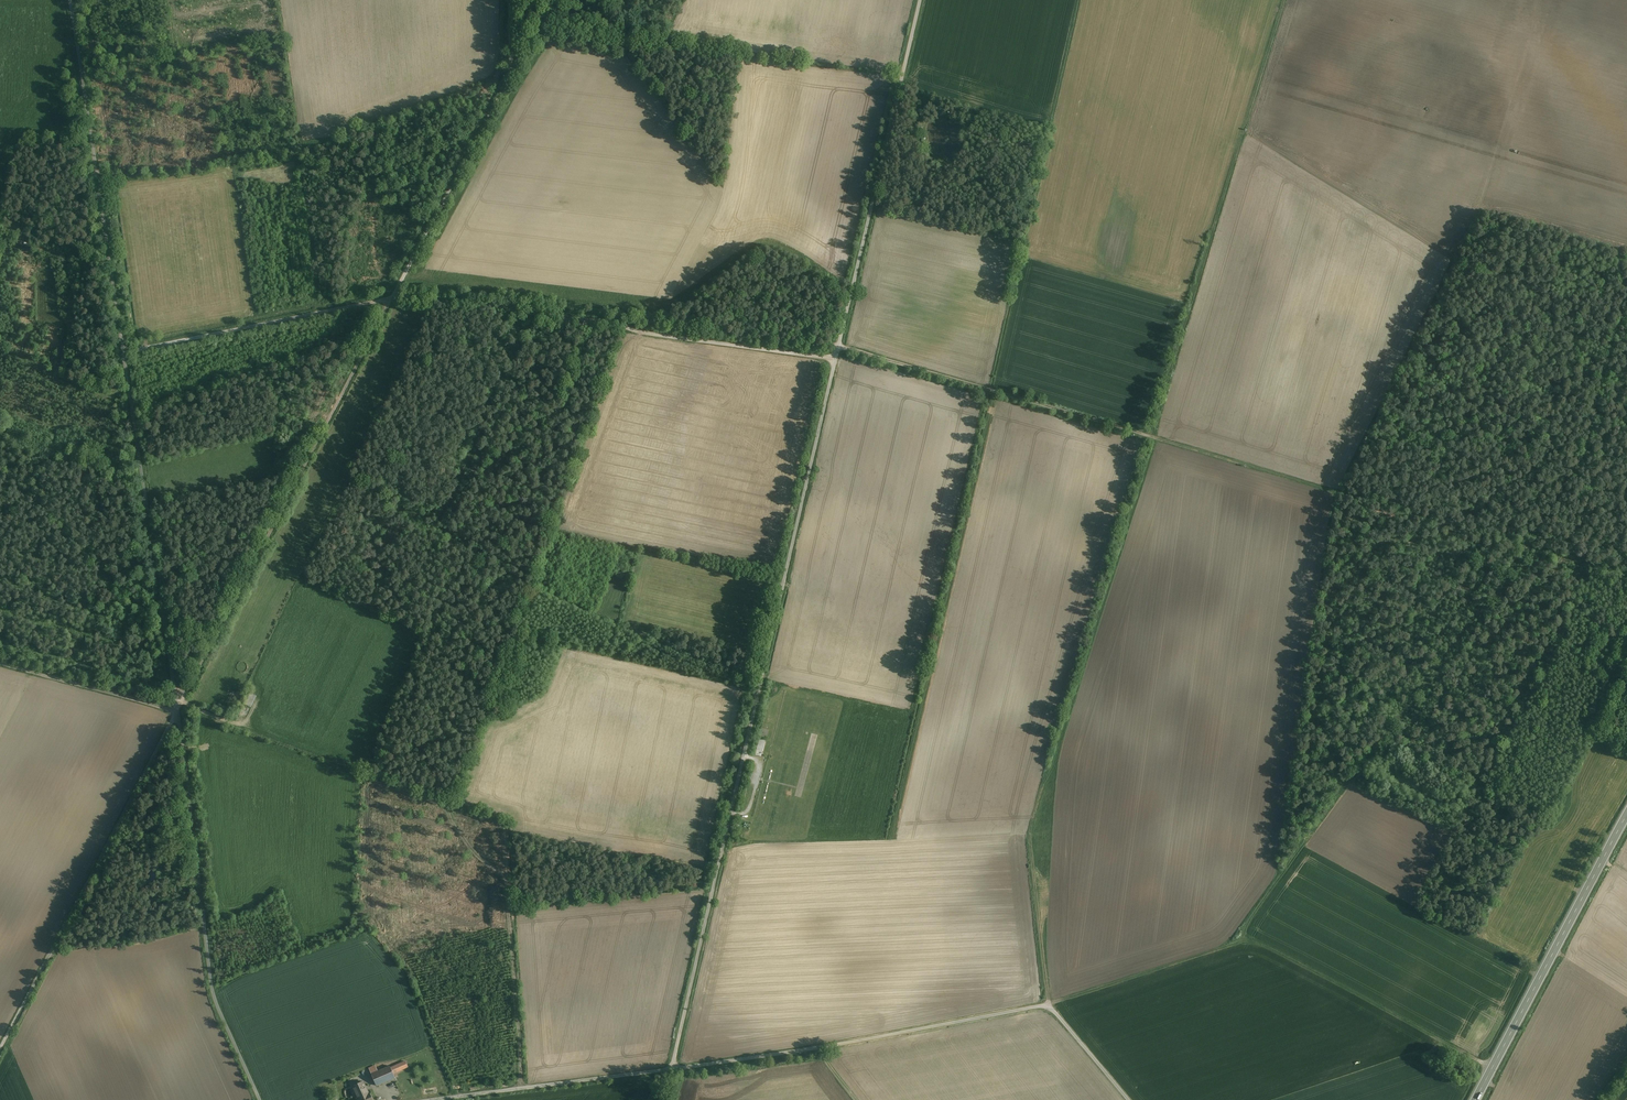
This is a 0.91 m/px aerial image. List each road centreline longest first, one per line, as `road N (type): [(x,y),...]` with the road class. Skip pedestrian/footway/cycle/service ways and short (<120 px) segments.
road 1 (unclassified): [(671,1069),(920,0)]
road 2 (track): [(1283,0),(1044,781)]
road 3 (track): [(511,57),(487,121),(177,713)]
road 4 (track): [(1526,543),(823,340)]
road 5 (track): [(836,360),(418,295),(123,352)]
road 6 (unclassified): [(70,0),(177,713)]
road 7 (track): [(1050,1003),(1242,939),(1493,1068)]
road 8 (unclassified): [(177,713),(212,990),(260,1099)]
road 9 (unclassified): [(671,1069),(1050,1003)]
road 10 (unclassified): [(177,713),(0,1049)]
road 11 (secondary): [(1626,815),(1475,1099)]
road 12 (unclassified): [(430,1099),(671,1069)]
road 13 (track): [(1242,939),(1378,744)]
road 14 (track): [(1050,1003),(1030,833),(1044,781)]
road 15 (track): [(513,38),(544,33),(728,60)]
road 16 (track): [(0,662),(177,713)]
road 17 (track): [(1585,448),(1626,285)]
road 18 (unclassified): [(1129,1099),(1050,1003)]
road 19 (track): [(173,683),(55,653)]

